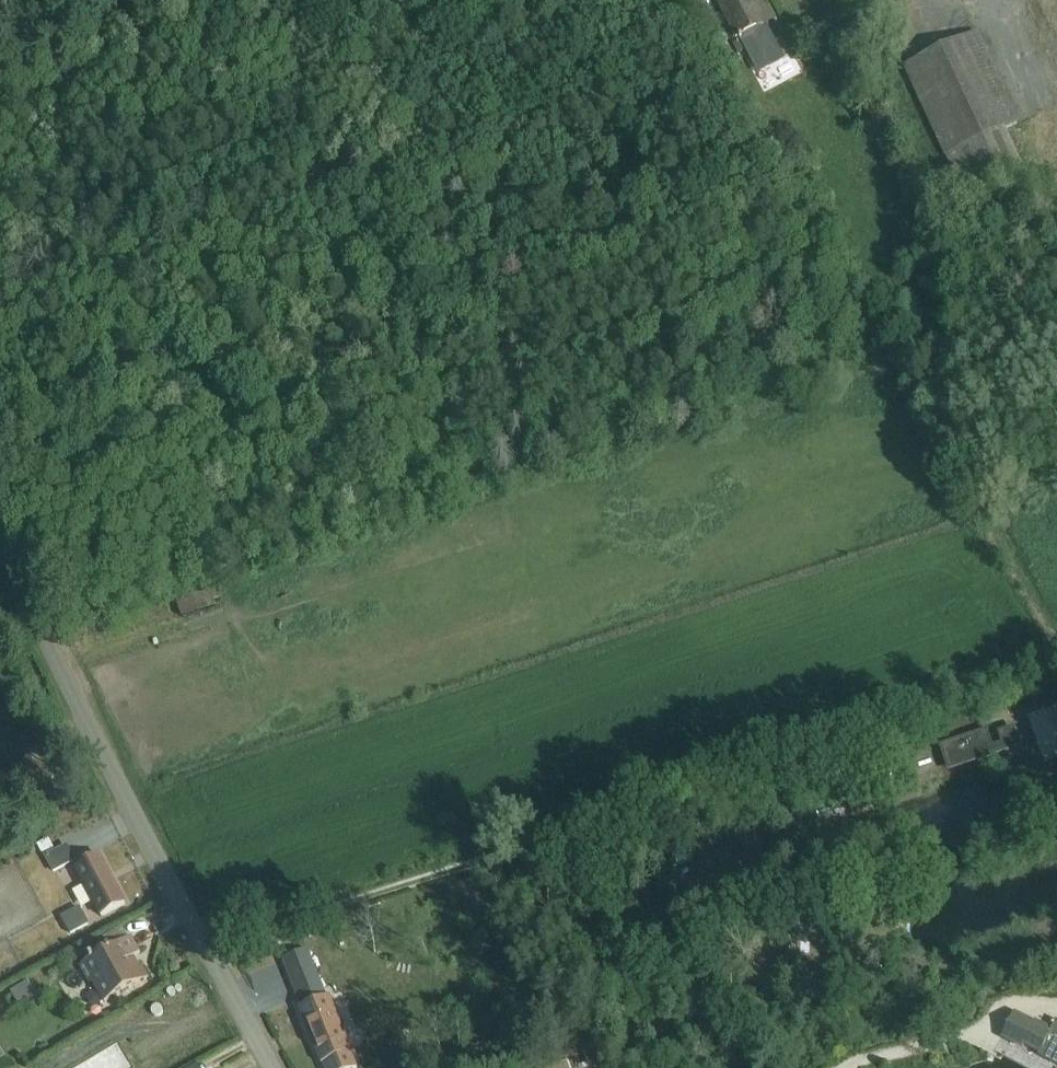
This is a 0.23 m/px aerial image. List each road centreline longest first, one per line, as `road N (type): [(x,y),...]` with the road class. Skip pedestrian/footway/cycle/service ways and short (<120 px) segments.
road 1 (residential): [(271,1067),(0,544)]

